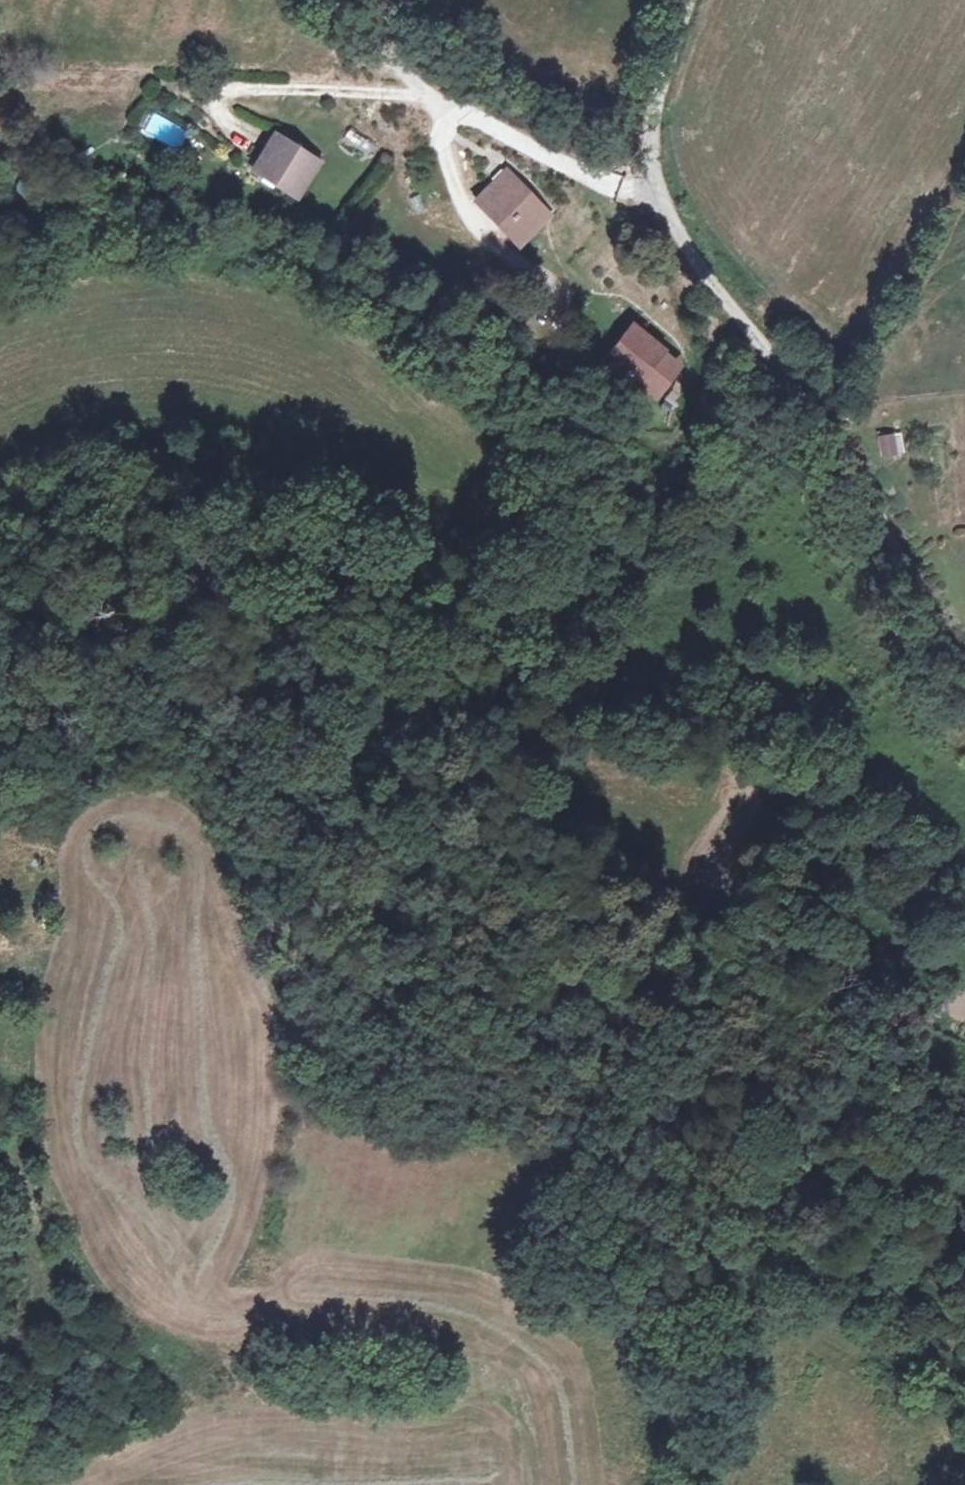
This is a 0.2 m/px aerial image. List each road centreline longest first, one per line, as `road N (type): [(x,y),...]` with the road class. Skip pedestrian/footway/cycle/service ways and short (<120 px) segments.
road 1 (unclassified): [(693,0),(664,74),(653,135),(662,198),(729,308),(833,430),(964,663)]

